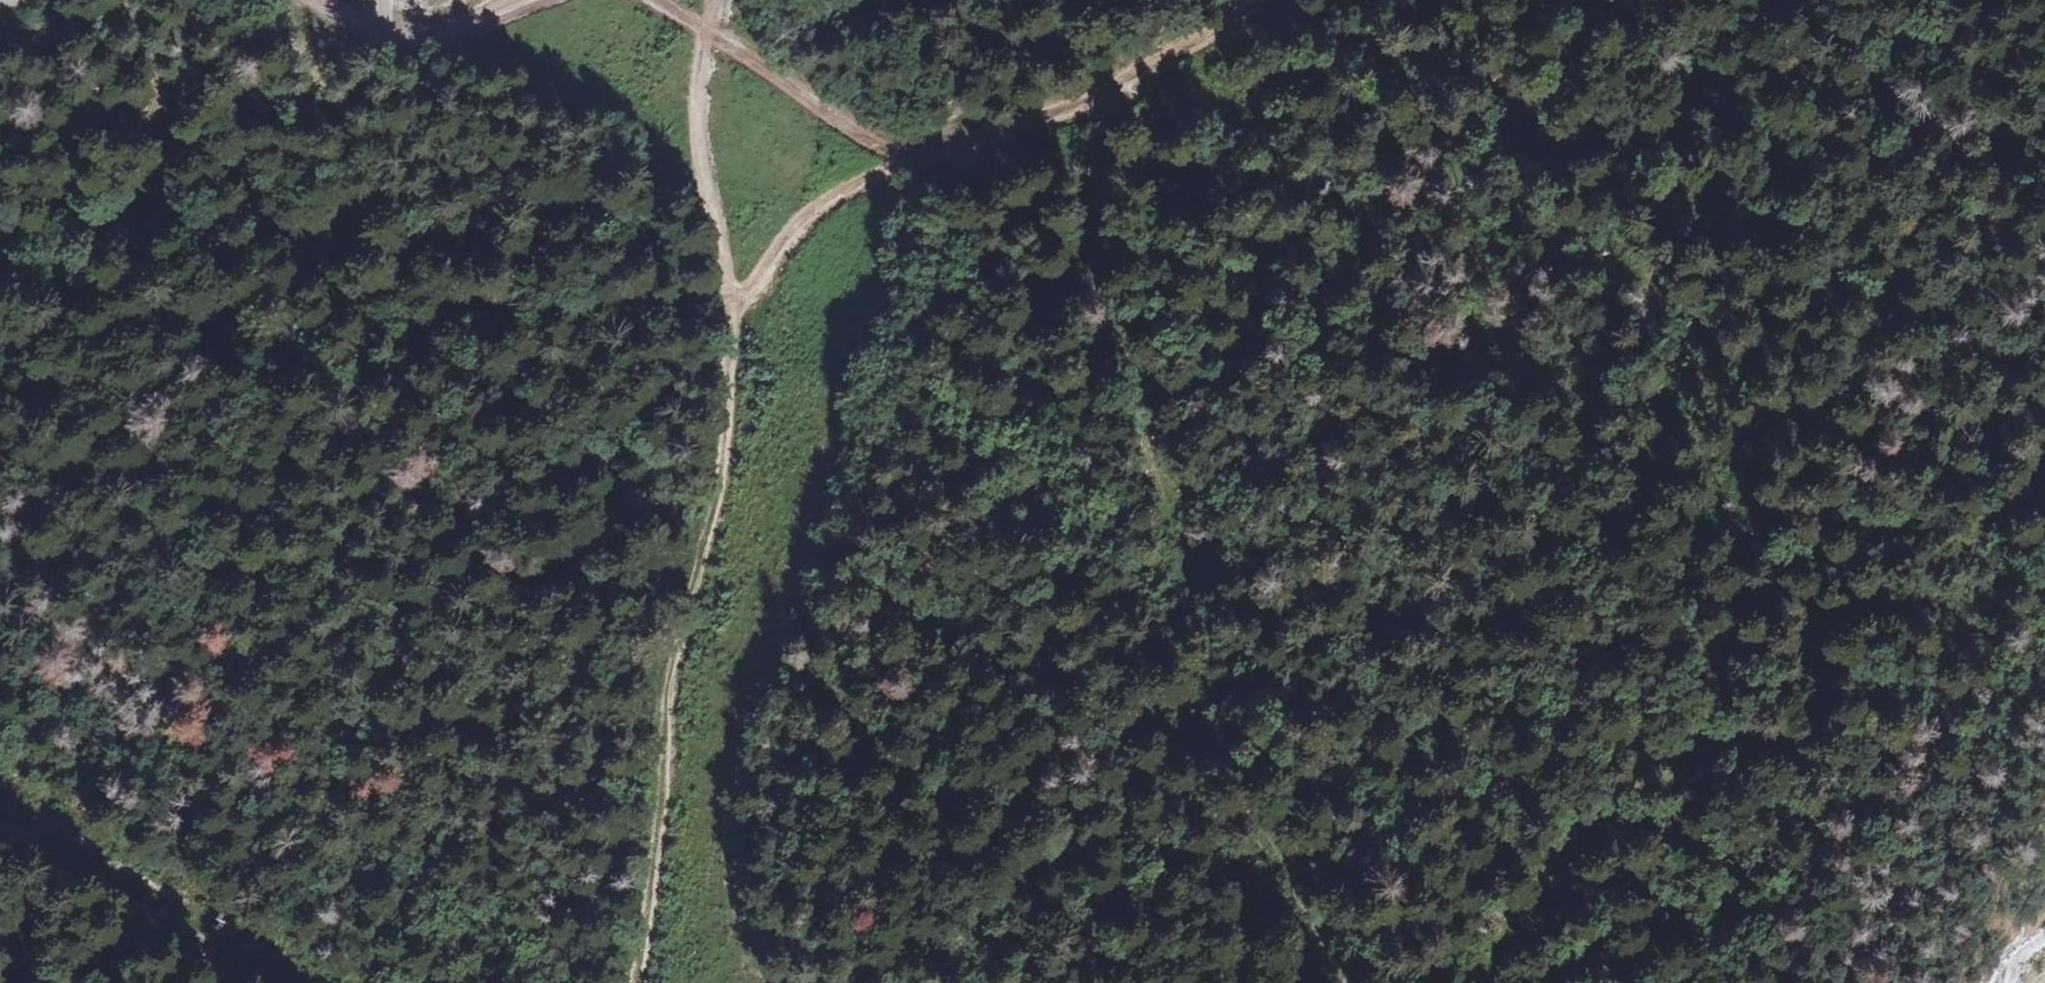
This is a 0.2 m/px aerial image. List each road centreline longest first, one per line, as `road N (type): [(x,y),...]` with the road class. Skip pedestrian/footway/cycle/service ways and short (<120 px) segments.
road 1 (track): [(639,982),(662,857),(680,675),(725,464),(733,381),(731,314),(695,153),(700,41),(715,0)]
road 2 (track): [(731,314),(787,231),(938,164)]
road 3 (track): [(531,0),(417,40),(393,35),(387,0)]

